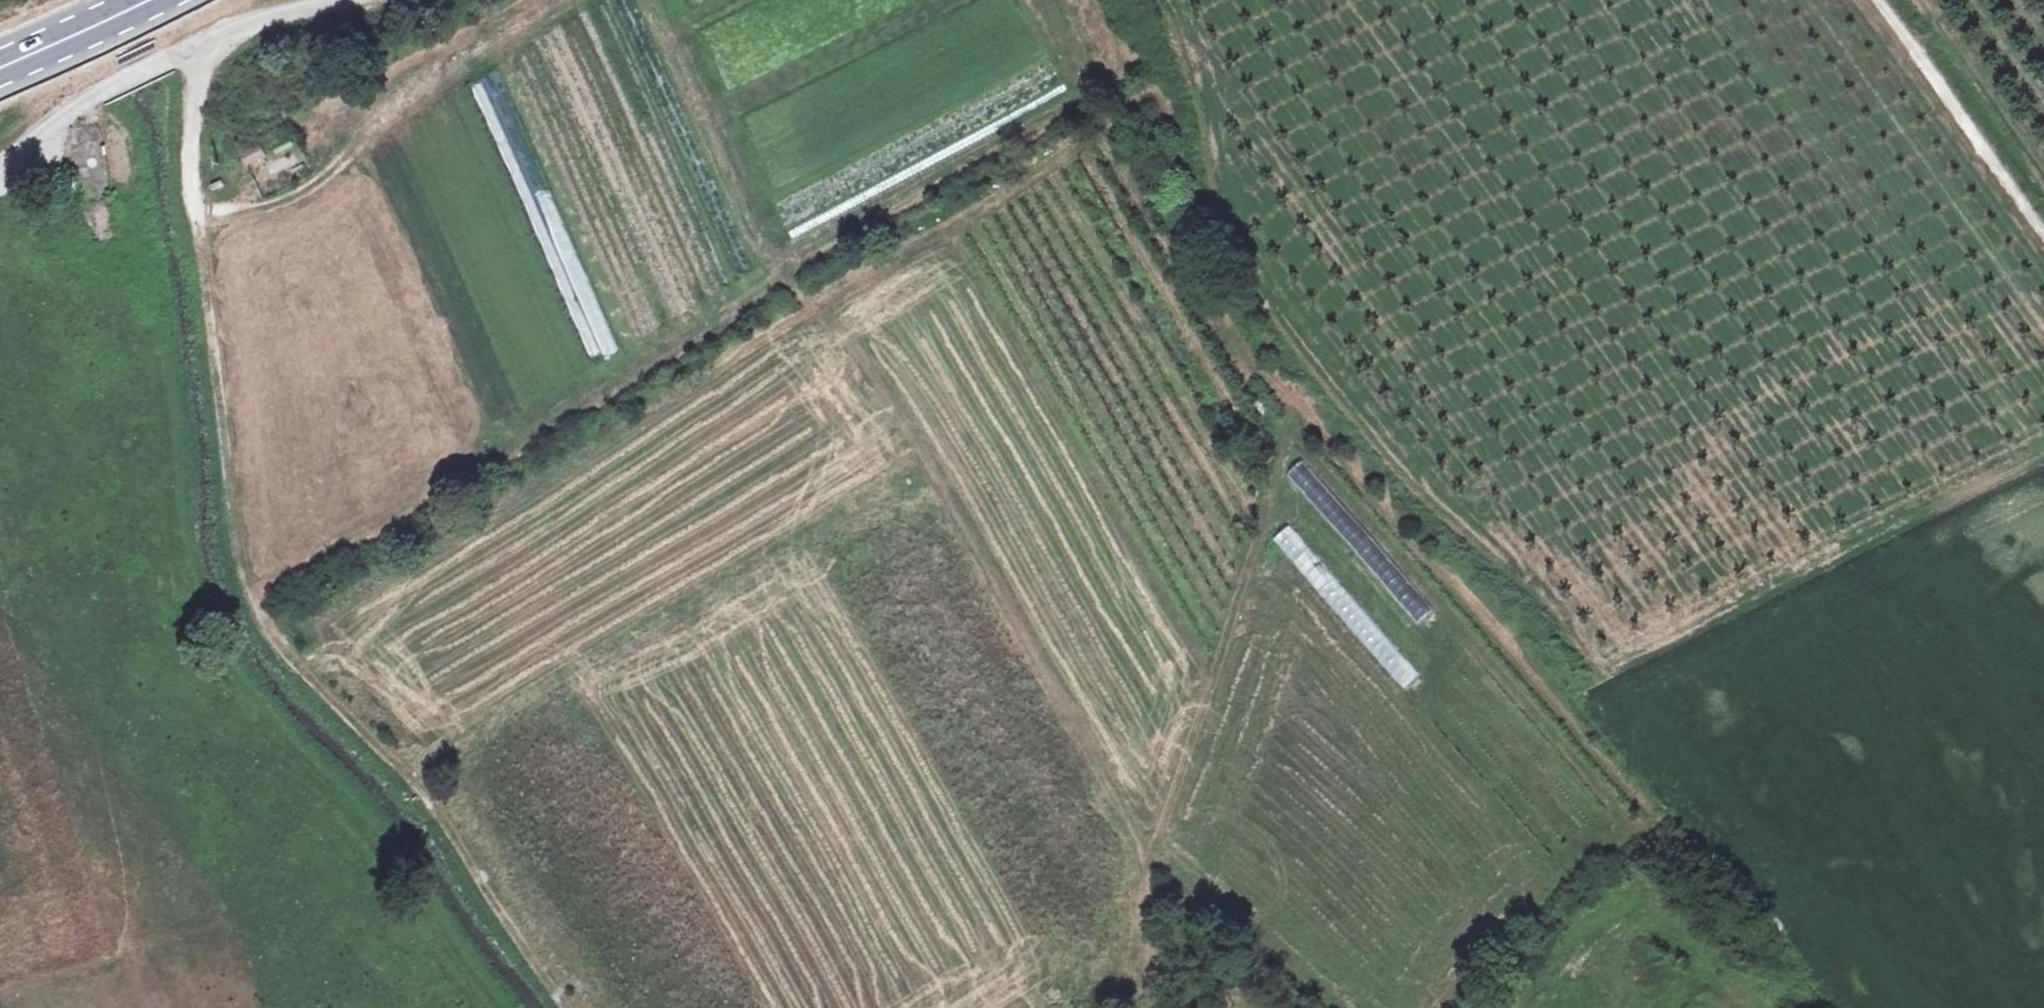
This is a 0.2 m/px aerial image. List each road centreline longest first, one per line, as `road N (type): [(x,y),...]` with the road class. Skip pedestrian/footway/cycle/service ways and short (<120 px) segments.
road 1 (track): [(575,1007),(442,817),(264,613),(250,567),(197,214),(197,46)]
road 2 (track): [(293,0),(103,89),(0,167)]
road 3 (track): [(1877,0),(2043,234)]
road 4 (secondary): [(150,0),(0,67)]

